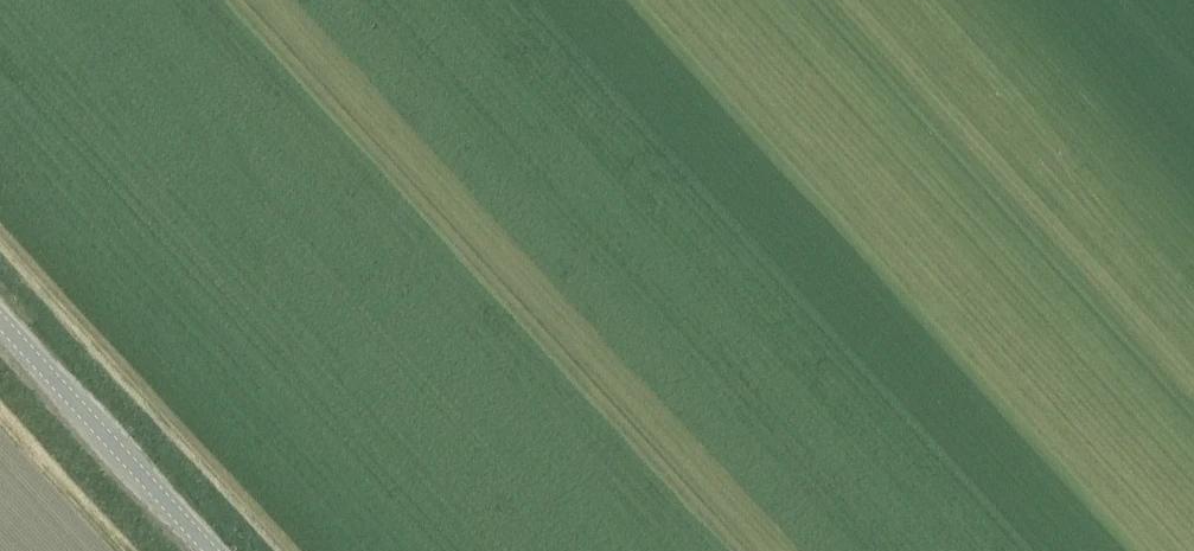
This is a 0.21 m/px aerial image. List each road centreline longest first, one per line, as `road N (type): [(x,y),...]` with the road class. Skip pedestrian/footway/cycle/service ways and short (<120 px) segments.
road 1 (unclassified): [(205,550),(0,325)]

